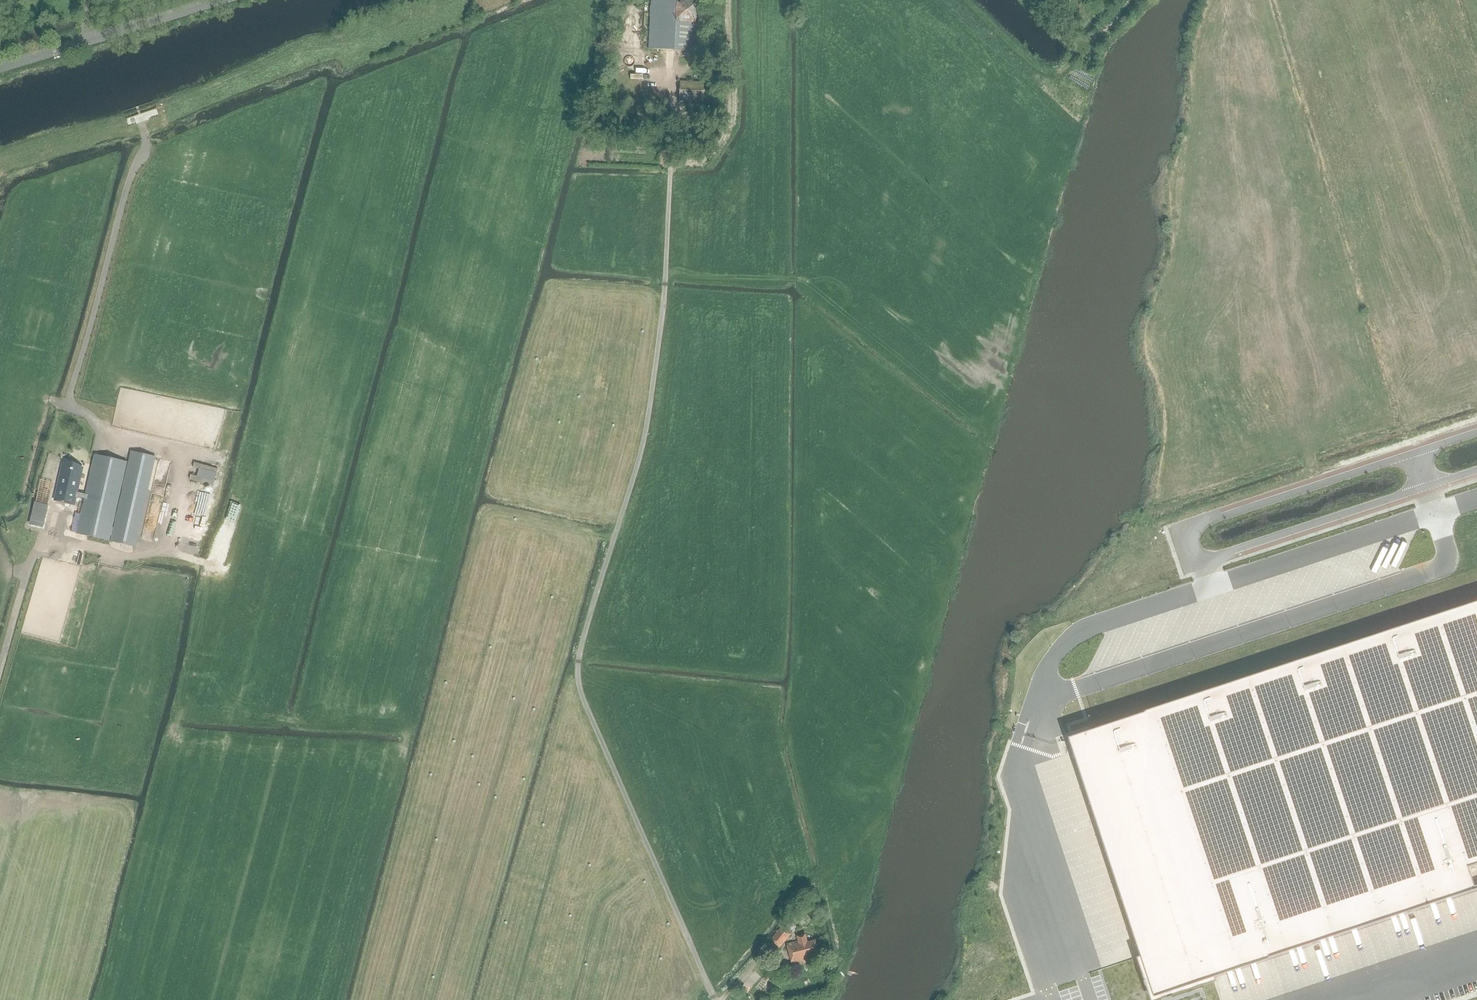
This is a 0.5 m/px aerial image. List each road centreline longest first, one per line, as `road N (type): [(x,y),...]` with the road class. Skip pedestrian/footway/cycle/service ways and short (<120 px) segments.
road 1 (unclassified): [(712,999),(573,666),(649,396),(675,86)]
road 2 (unclassified): [(1476,430),(1204,519),(1190,540),(1193,551),(1216,558),(1476,474)]
road 3 (tertiary): [(0,68),(221,0)]
road 4 (track): [(670,157),(700,156),(726,136),(733,116),(729,0)]
road 5 (track): [(965,0),(1027,59),(1053,73),(1076,53)]

